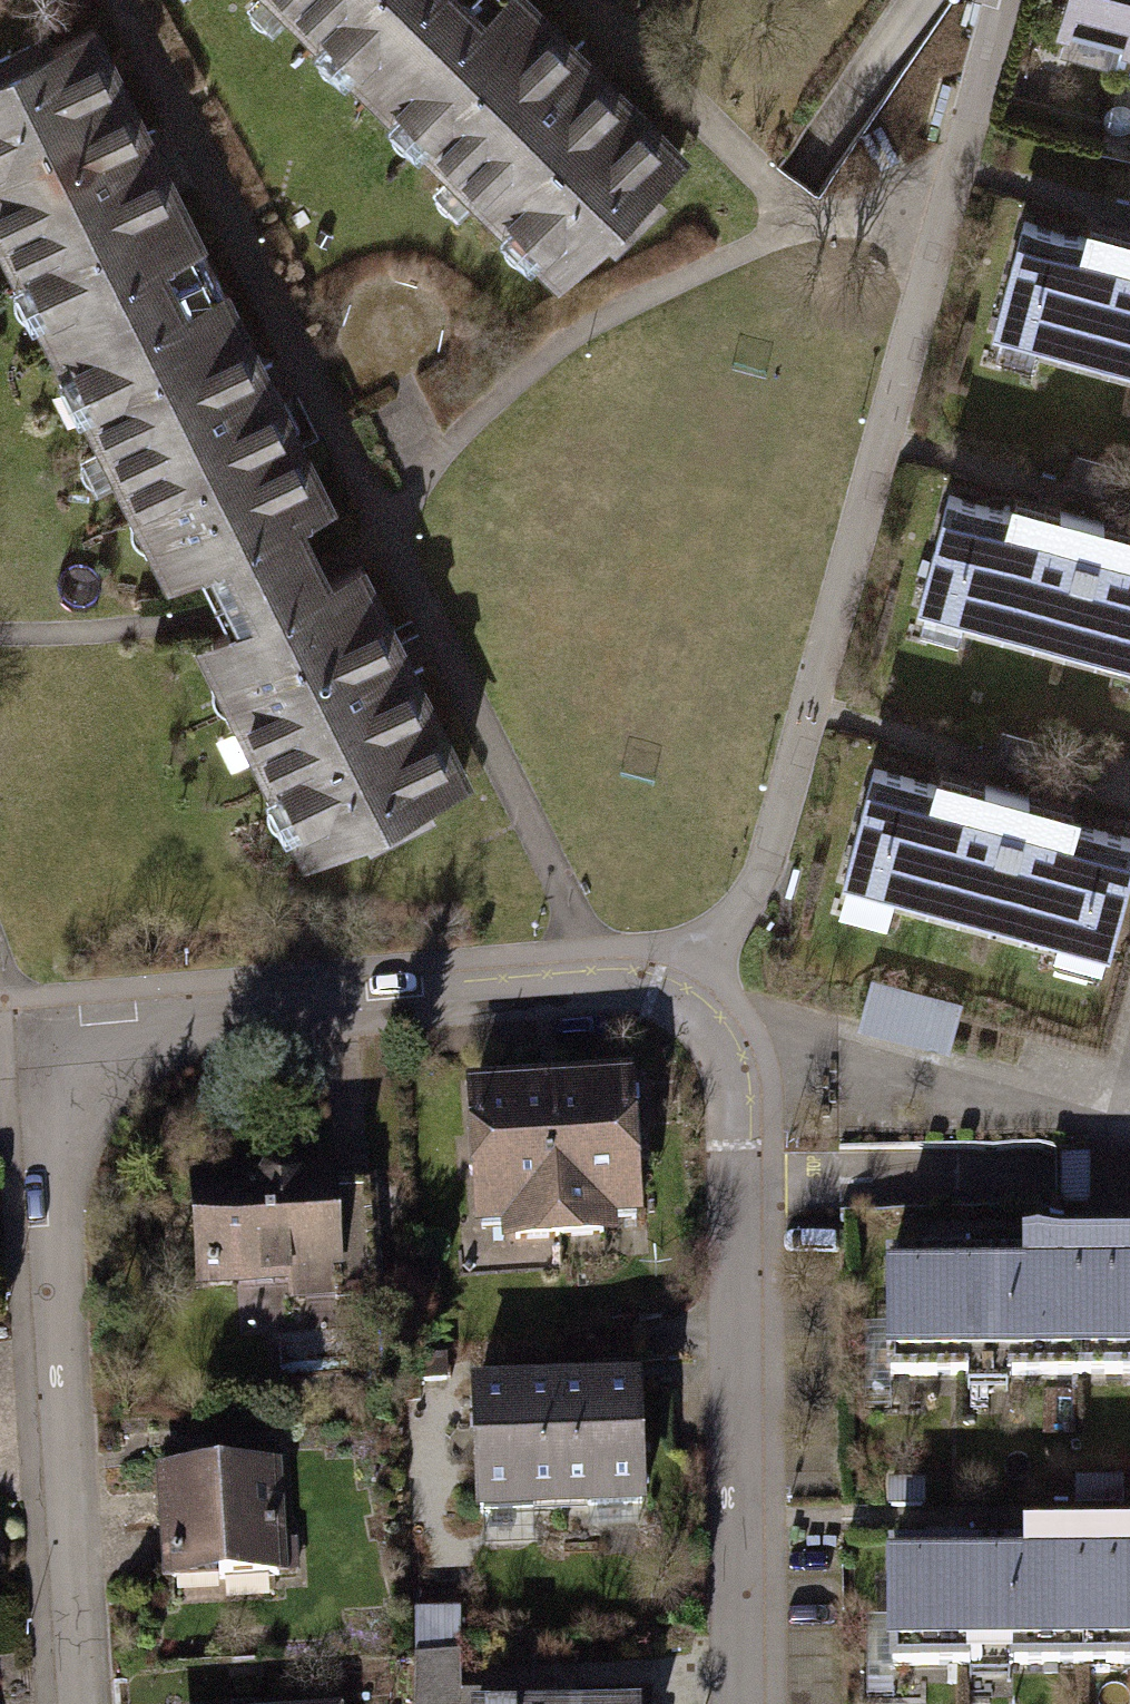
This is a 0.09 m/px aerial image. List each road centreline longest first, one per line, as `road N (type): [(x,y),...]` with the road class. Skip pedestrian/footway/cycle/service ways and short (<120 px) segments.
road 1 (residential): [(681,996),(609,978),(28,1019),(65,1703)]
road 2 (residential): [(750,1703),(743,1098),(681,996)]
road 3 (residential): [(957,172),(1003,0)]

